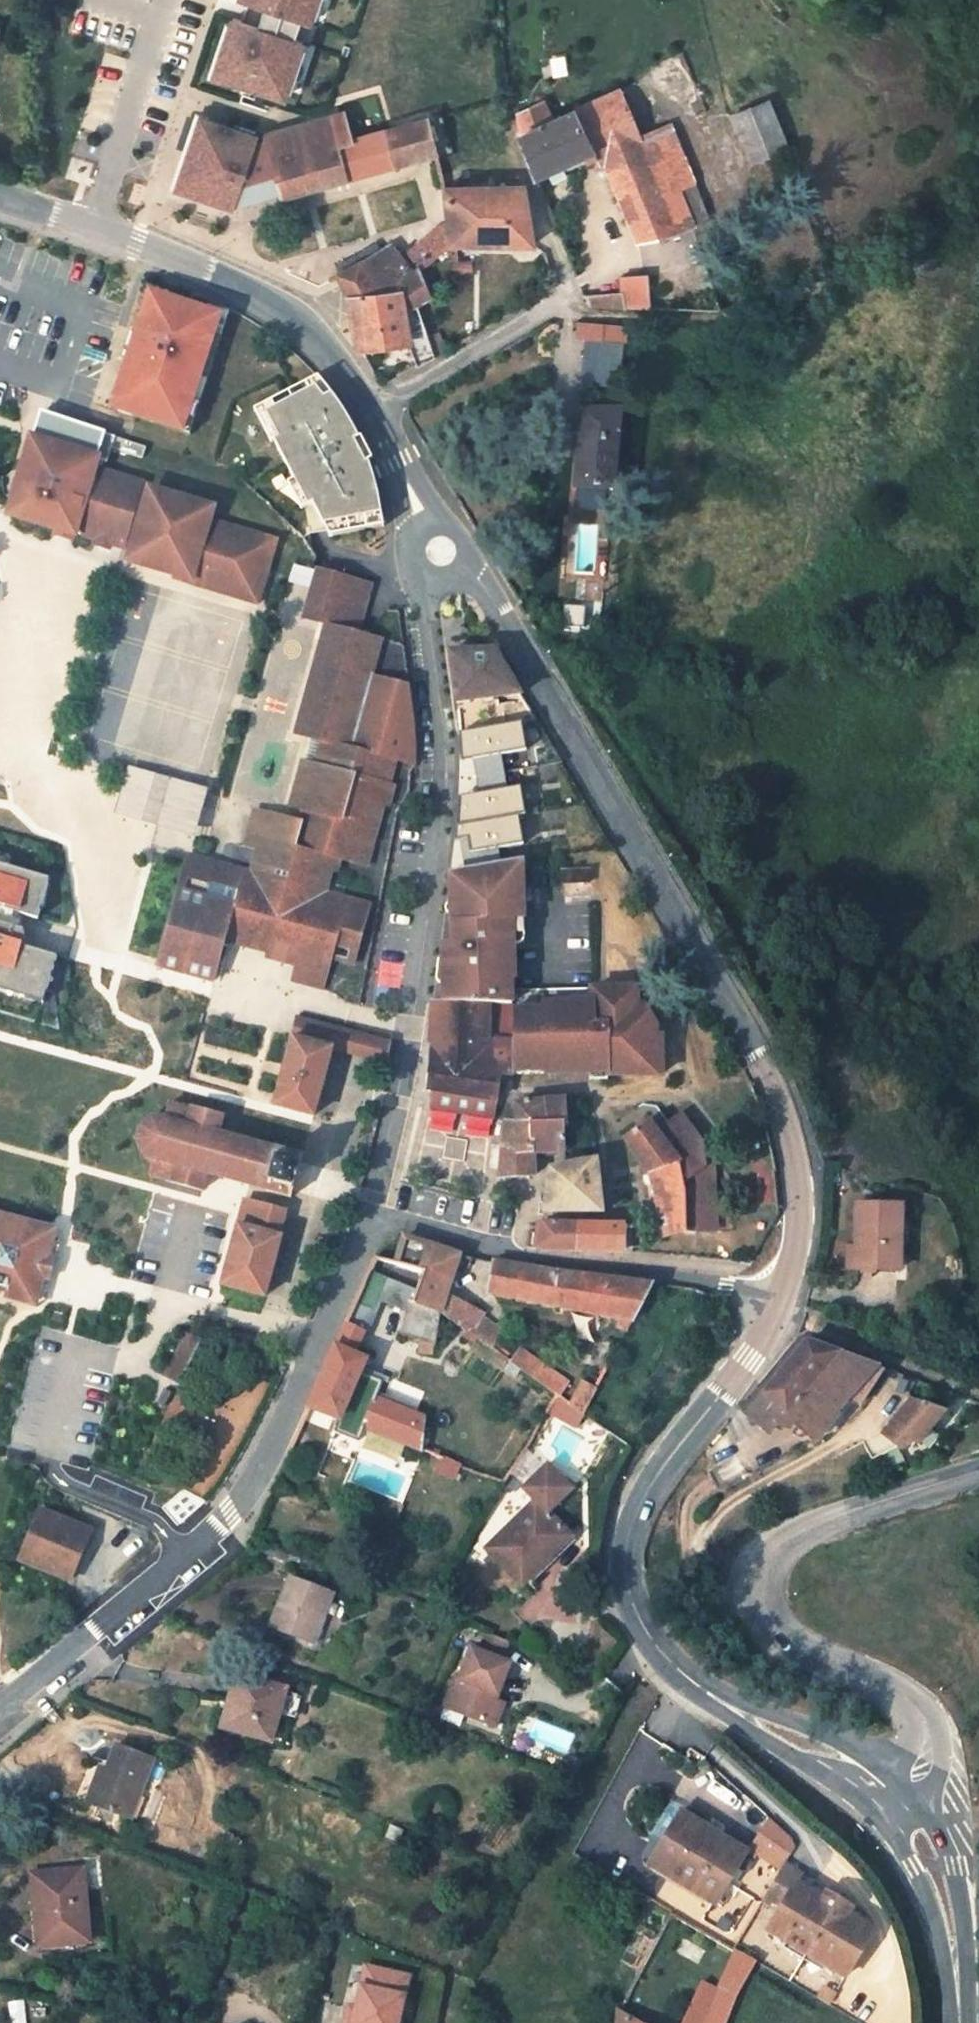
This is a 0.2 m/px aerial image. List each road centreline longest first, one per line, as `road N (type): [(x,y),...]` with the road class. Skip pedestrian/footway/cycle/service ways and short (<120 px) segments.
road 1 (tertiary): [(784,1319),(801,1246),(802,1183),(784,1106),(756,1043),(474,564)]
road 2 (residential): [(371,1217),(415,1025),(447,805),(429,620),(442,585)]
road 3 (residential): [(0,1712),(232,1513),(298,1392),(371,1217)]
road 4 (track): [(978,178),(926,238),(766,310),(698,323),(582,310),(570,293)]
road 5 (tertiary): [(894,1689),(768,1632),(754,1616),(757,1572),(806,1531),(978,1475)]
road 6 (tertiary): [(704,1694),(659,1653),(639,1608),(632,1562),(642,1509),(673,1455),(784,1319)]
road 7 (tertiary): [(371,415),(306,327),(280,308),(137,244),(0,199)]
road 8 (residential): [(371,1217),(545,1260),(726,1287),(784,1319)]
road 9 (residential): [(541,210),(570,293),(466,345),(371,415)]
road 10 (tertiary): [(704,1694),(882,1821)]
road 11 (tertiary): [(897,1775),(864,1749),(802,1722),(704,1694)]
road 12 (tertiary): [(959,1966),(968,1938),(955,1868),(926,1806)]
road 13 (tertiary): [(882,1821),(913,1867),(942,1946),(959,1966)]
road 14 (tertiary): [(926,1806),(940,1771),(930,1729),(894,1689)]

